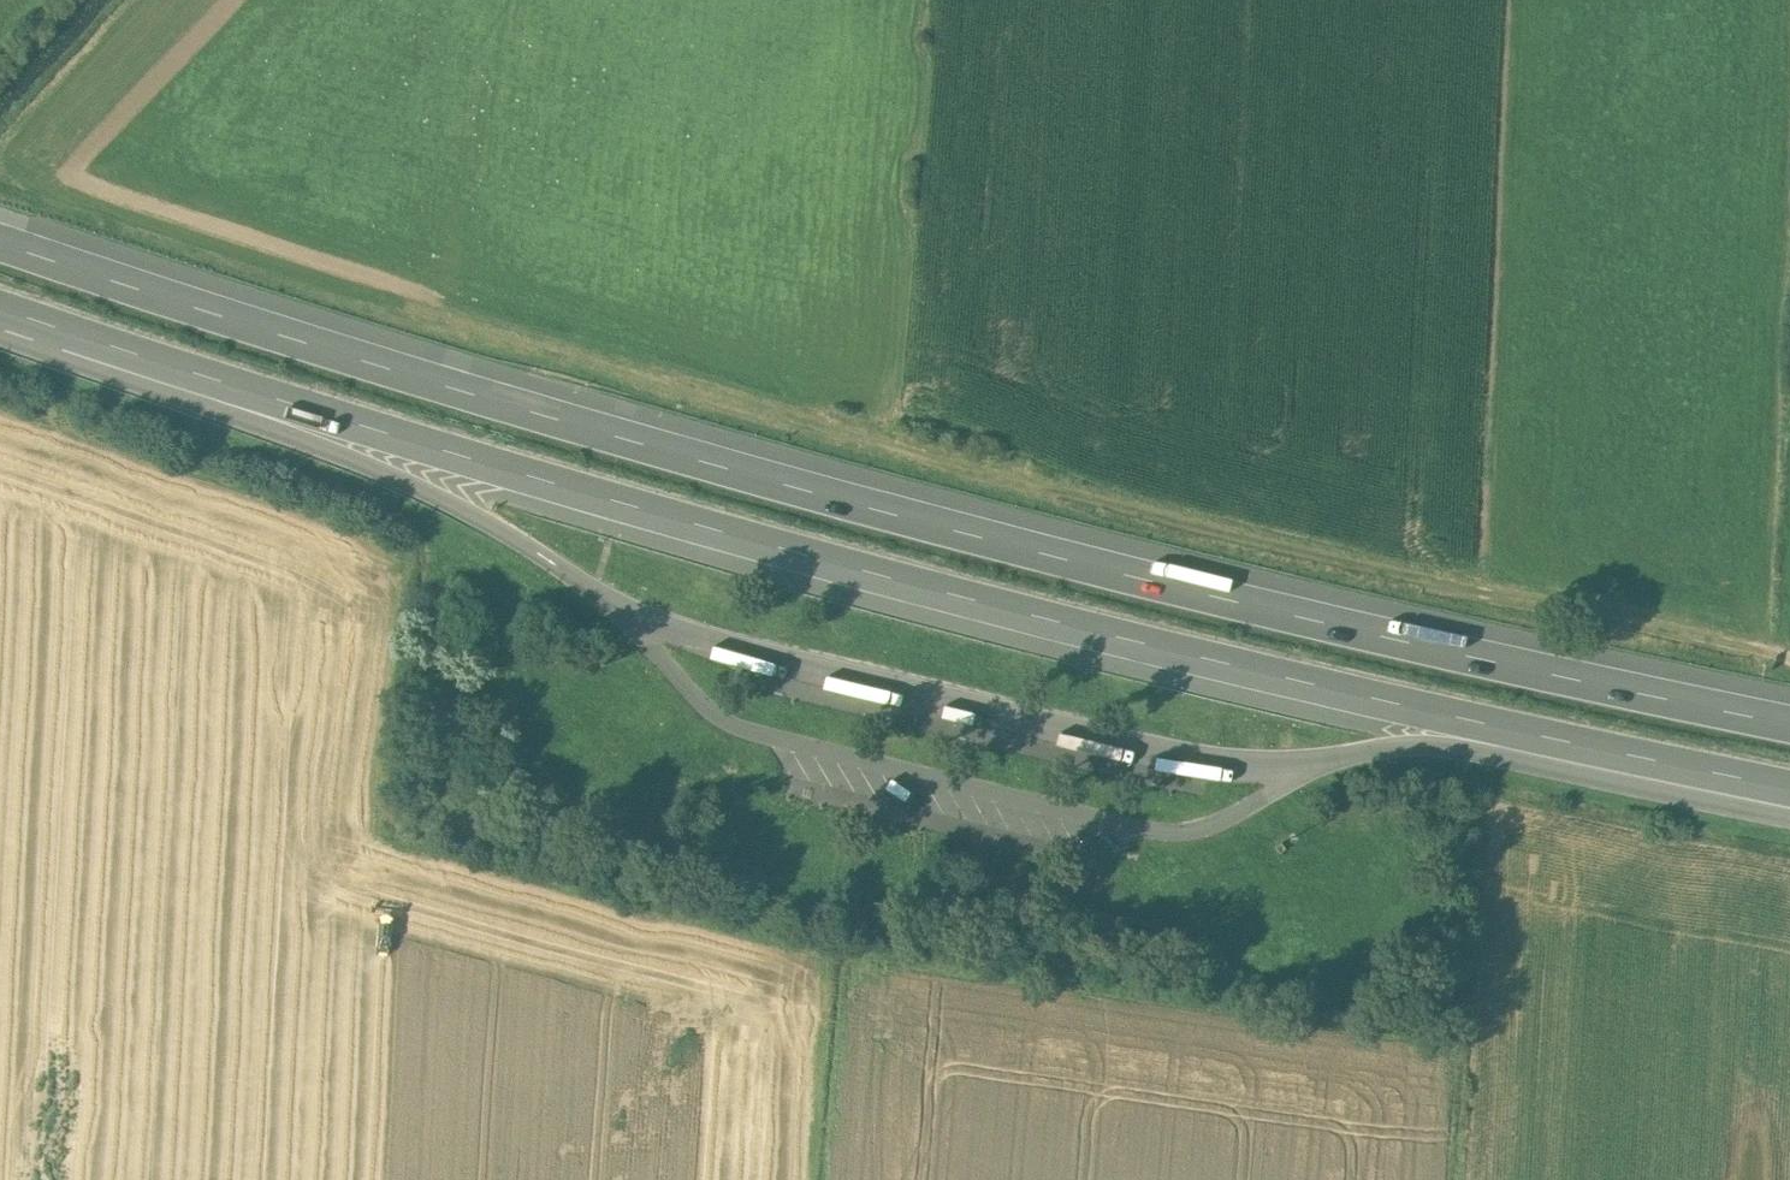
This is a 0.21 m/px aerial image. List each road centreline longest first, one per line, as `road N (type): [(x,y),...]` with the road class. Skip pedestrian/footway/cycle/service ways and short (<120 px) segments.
road 1 (motorway): [(1789,723),(1316,621),(756,476),(0,237)]
road 2 (motorway): [(65,325),(607,499),(1307,682),(1789,787)]
road 3 (track): [(1789,652),(979,465),(428,297)]
road 4 (motorway): [(65,325),(96,357),(424,484),(593,590)]
road 5 (motorway): [(1390,742),(1435,740),(1754,793),(1789,792)]

